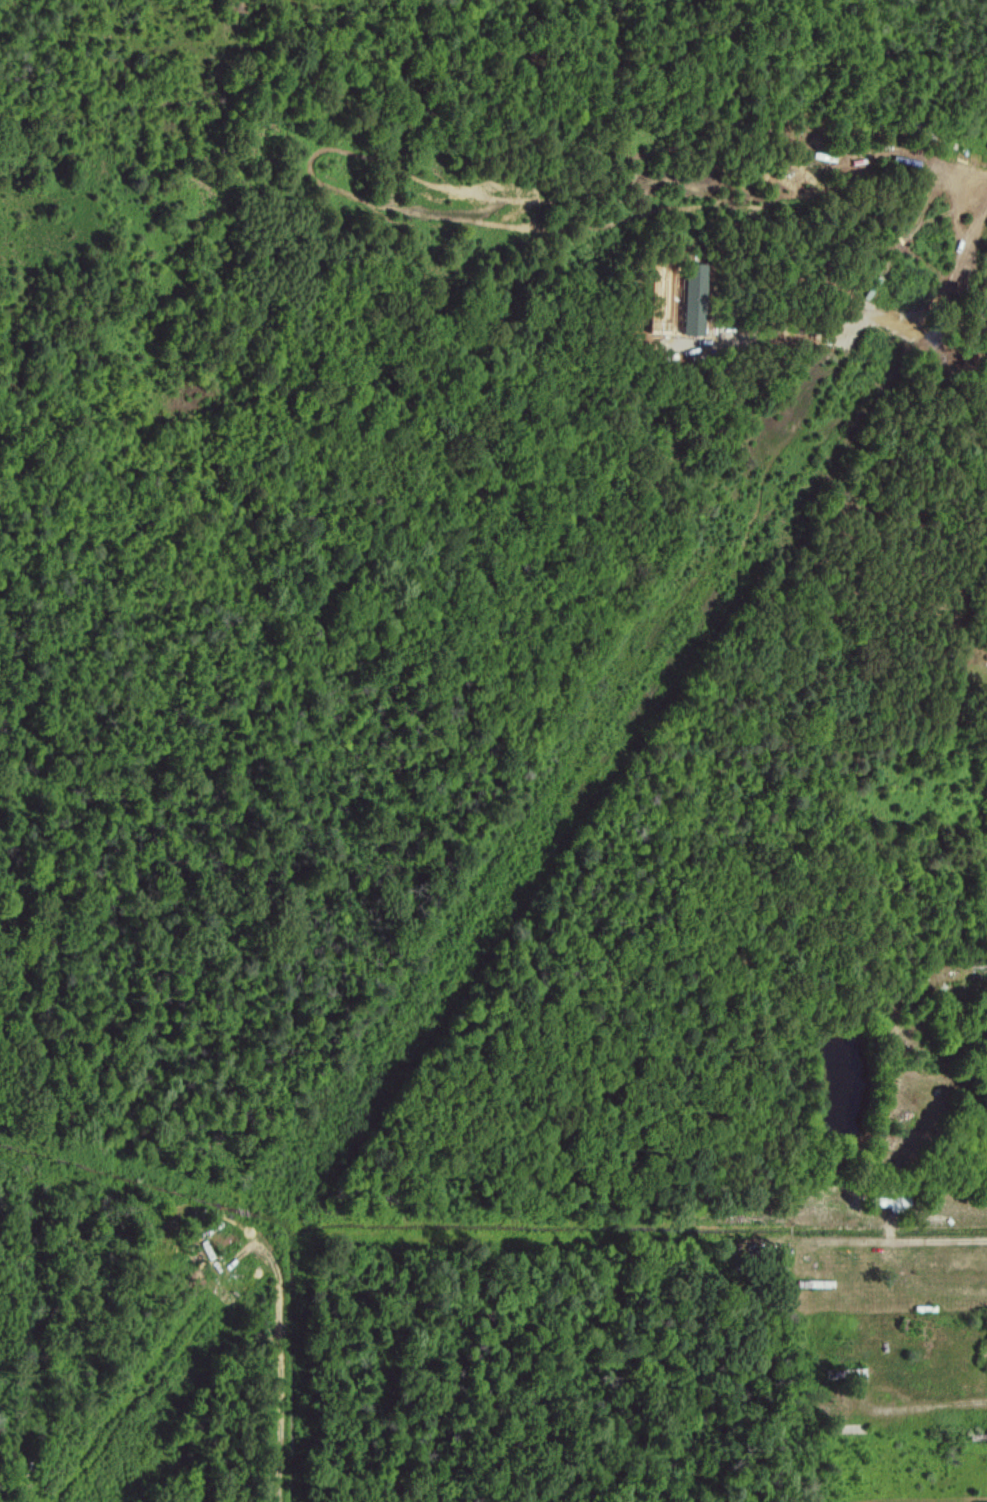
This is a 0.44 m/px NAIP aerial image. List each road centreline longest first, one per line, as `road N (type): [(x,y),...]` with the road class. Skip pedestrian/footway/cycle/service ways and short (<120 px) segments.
road 1 (residential): [(986,1209),(738,1212)]

